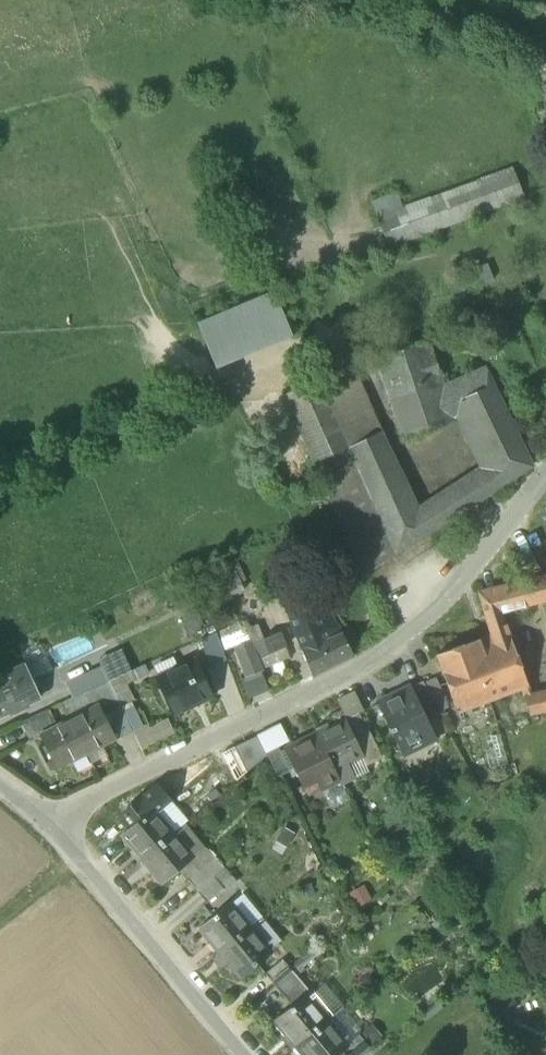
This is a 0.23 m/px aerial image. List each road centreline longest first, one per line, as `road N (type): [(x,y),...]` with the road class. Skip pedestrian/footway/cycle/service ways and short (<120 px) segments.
road 1 (residential): [(45,821),(414,642),(545,477)]
road 2 (residential): [(253,1054),(45,821)]
road 3 (track): [(0,479),(252,368)]

